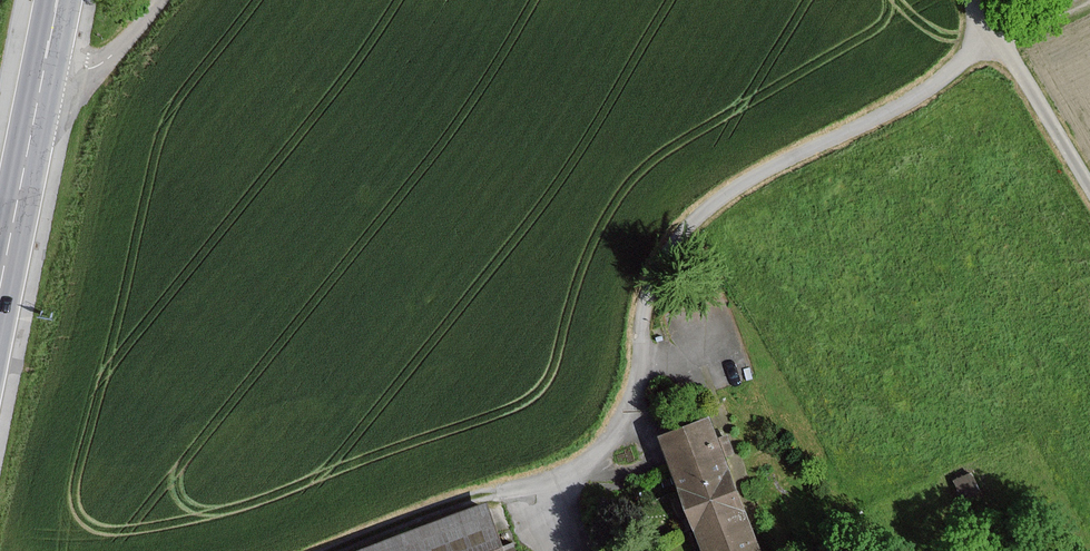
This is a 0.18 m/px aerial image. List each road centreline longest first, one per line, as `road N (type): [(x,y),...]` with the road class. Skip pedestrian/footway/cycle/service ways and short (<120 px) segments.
road 1 (residential): [(993,47),(710,202),(661,256),(649,284),(641,361),(624,418),(593,457),(547,481),(496,492)]
road 2 (primary): [(43,77),(0,288)]
road 3 (unclassified): [(1089,200),(993,47)]
road 4 (track): [(344,550),(496,492)]
road 5 (residential): [(43,77),(75,75),(107,60),(158,0)]

